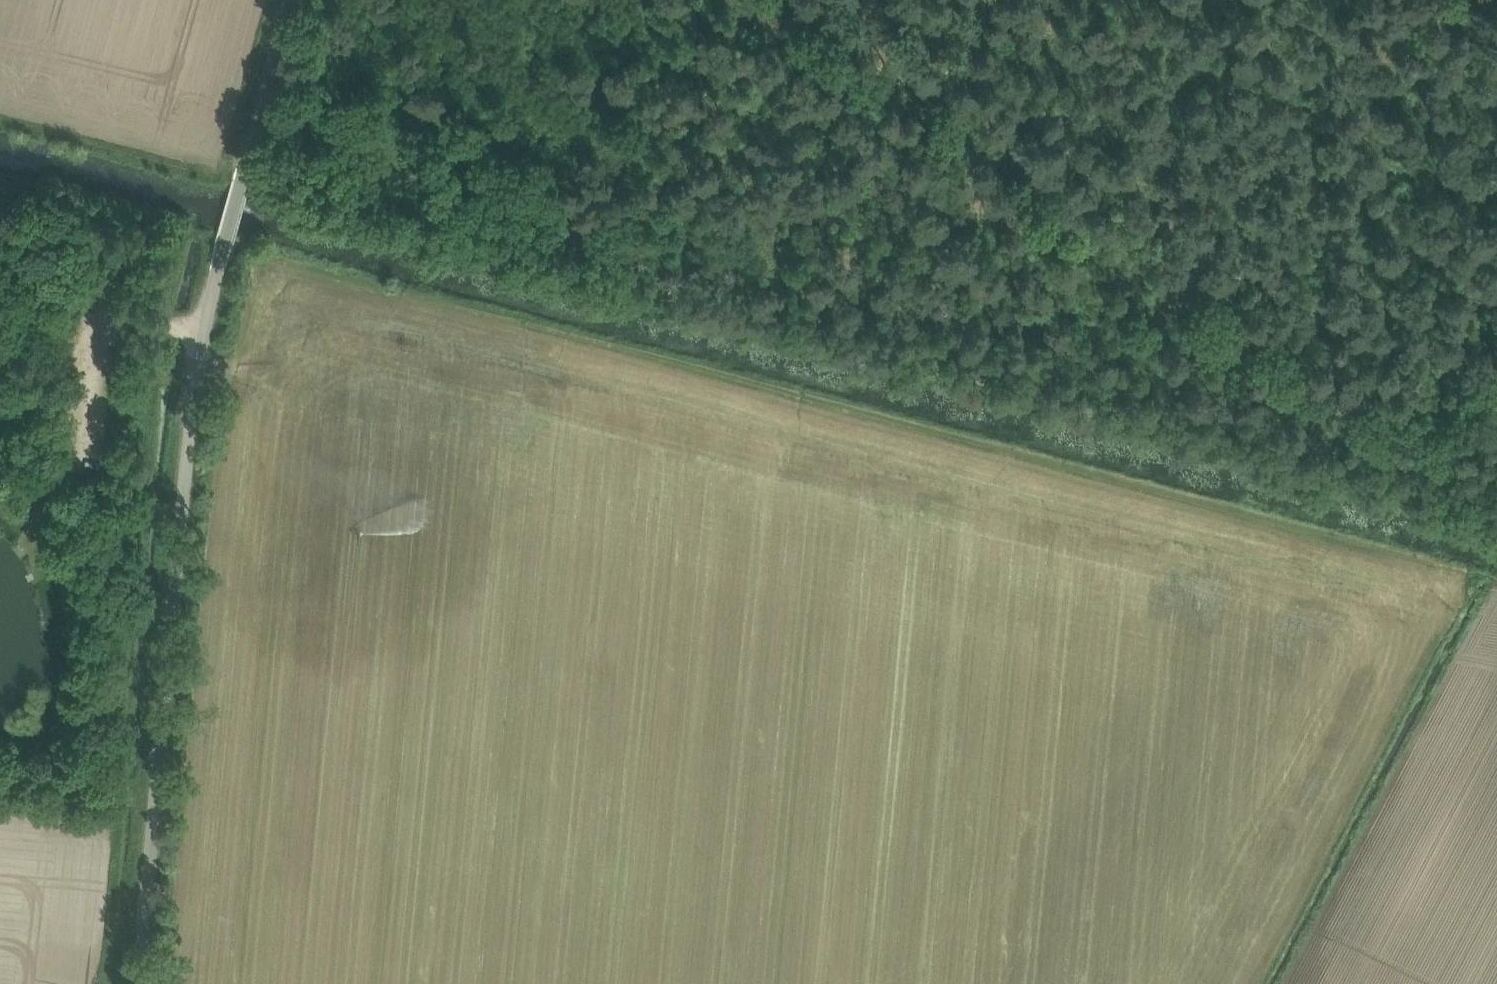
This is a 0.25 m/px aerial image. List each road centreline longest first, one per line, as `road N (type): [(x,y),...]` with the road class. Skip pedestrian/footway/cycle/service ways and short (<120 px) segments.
road 1 (unclassified): [(130,983),(197,335),(287,0)]

